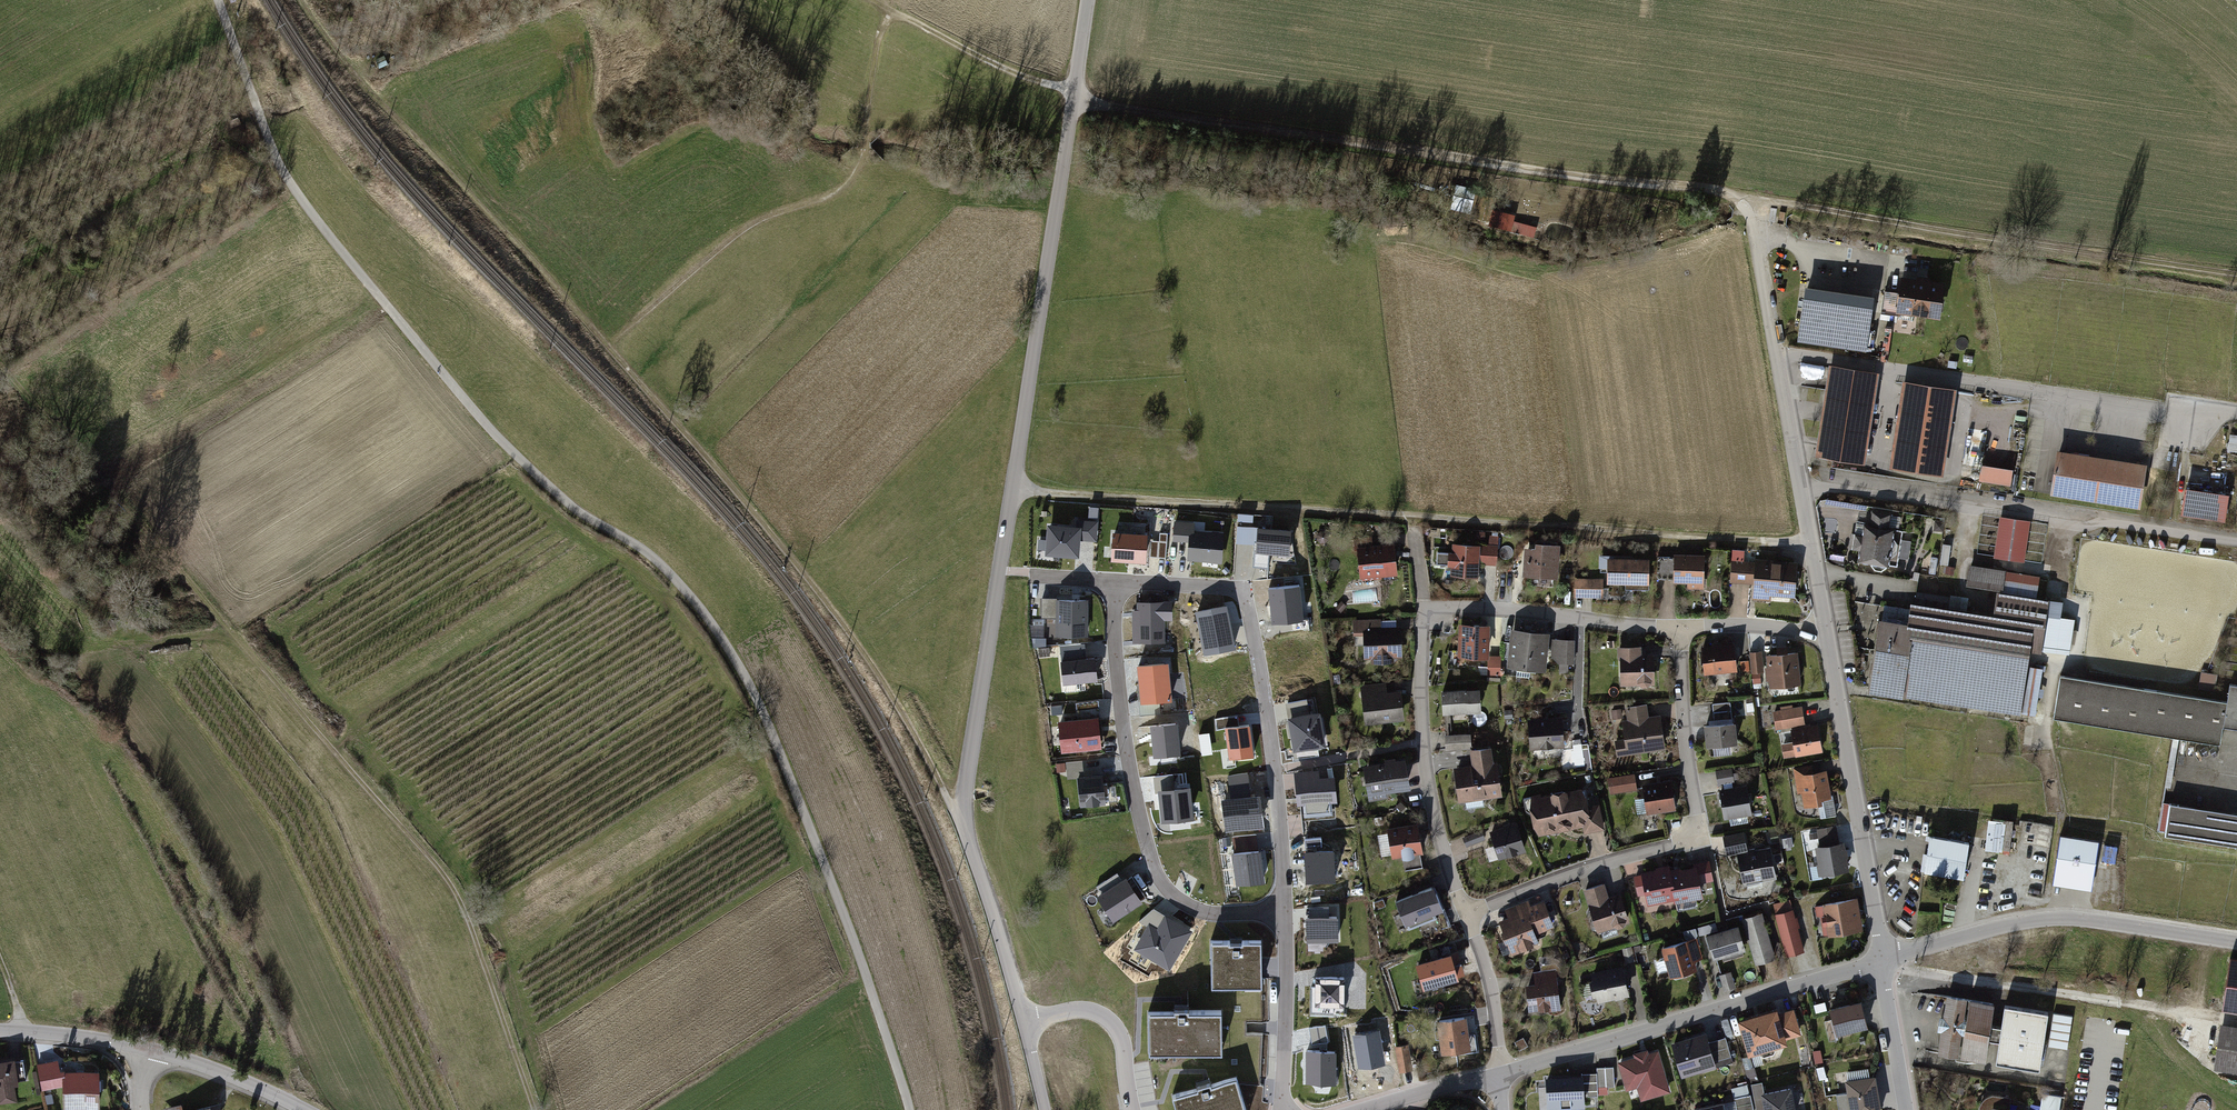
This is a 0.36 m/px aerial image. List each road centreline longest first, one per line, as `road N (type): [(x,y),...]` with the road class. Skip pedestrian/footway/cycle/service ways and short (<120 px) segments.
road 1 (track): [(910,1109),(841,906),(732,653),(661,564),(582,515),(486,425),(336,244),(274,153),(218,0)]
road 2 (track): [(354,68),(817,590),(965,817)]
road 3 (unclassified): [(1025,1025),(965,817),(1074,93)]
road 4 (track): [(0,355),(448,881),(533,1109)]
road 5 (track): [(1808,543),(1013,489)]
road 6 (unclassified): [(1746,199),(1182,121),(1074,93)]
road 7 (residential): [(1468,910),(1441,845),(1421,743),(1425,610),(1680,624)]
road 8 (unclassified): [(1746,199),(2236,273)]
road 9 (track): [(607,347),(753,224),(850,183),(864,159),(876,51),(893,10)]
road 10 (residential): [(1468,910),(1632,855),(1685,847),(1697,835),(1680,624)]
road 11 (residential): [(1283,915),(1275,770),(1246,597),(1228,587),(1117,582)]
road 12 (residential): [(1824,633),(1746,199)]
road 13 (residential): [(1283,915),(1211,913),(1173,894),(1160,877),(1125,743),(1117,582)]
road 14 (residential): [(1881,955),(1499,1076)]
road 15 (residential): [(2236,939),(2040,916),(1881,955)]
road 16 (residential): [(1881,955),(1824,633)]
road 17 (track): [(1074,93),(987,61),(874,0)]
road 18 (residential): [(1285,1109),(1283,915)]
road 19 (residential): [(304,1109),(234,1077),(132,1046)]
road 20 (residential): [(1133,1109),(1118,1033),(1102,1014),(1068,1012),(1025,1025)]
road 21 (residential): [(1499,1076),(1487,966),(1468,910)]
road 22 (residential): [(1906,1109),(1881,955)]
road 23 (residential): [(1680,624),(1824,633)]
road 24 (residential): [(1499,1076),(1368,1109)]
road 25 (residential): [(132,1046),(0,1029)]

